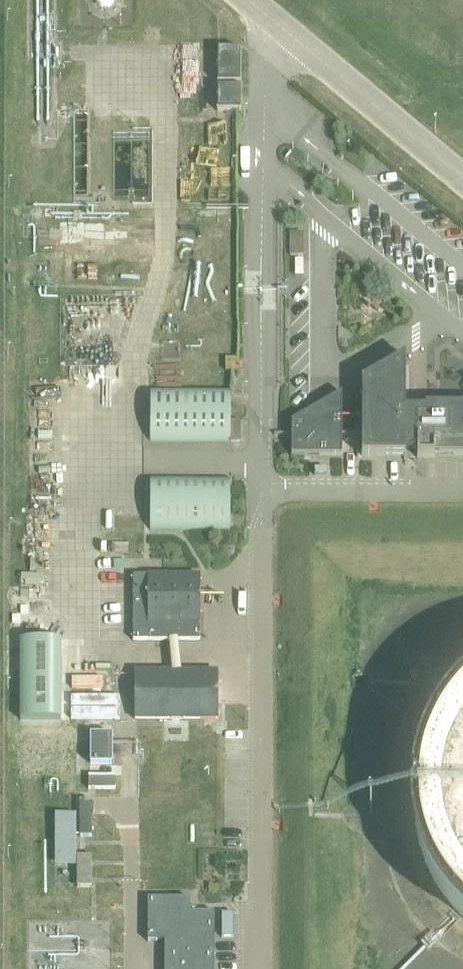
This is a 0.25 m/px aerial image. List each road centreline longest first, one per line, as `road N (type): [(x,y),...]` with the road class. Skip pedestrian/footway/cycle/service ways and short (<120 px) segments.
road 1 (unclassified): [(462,180),(247,0)]

